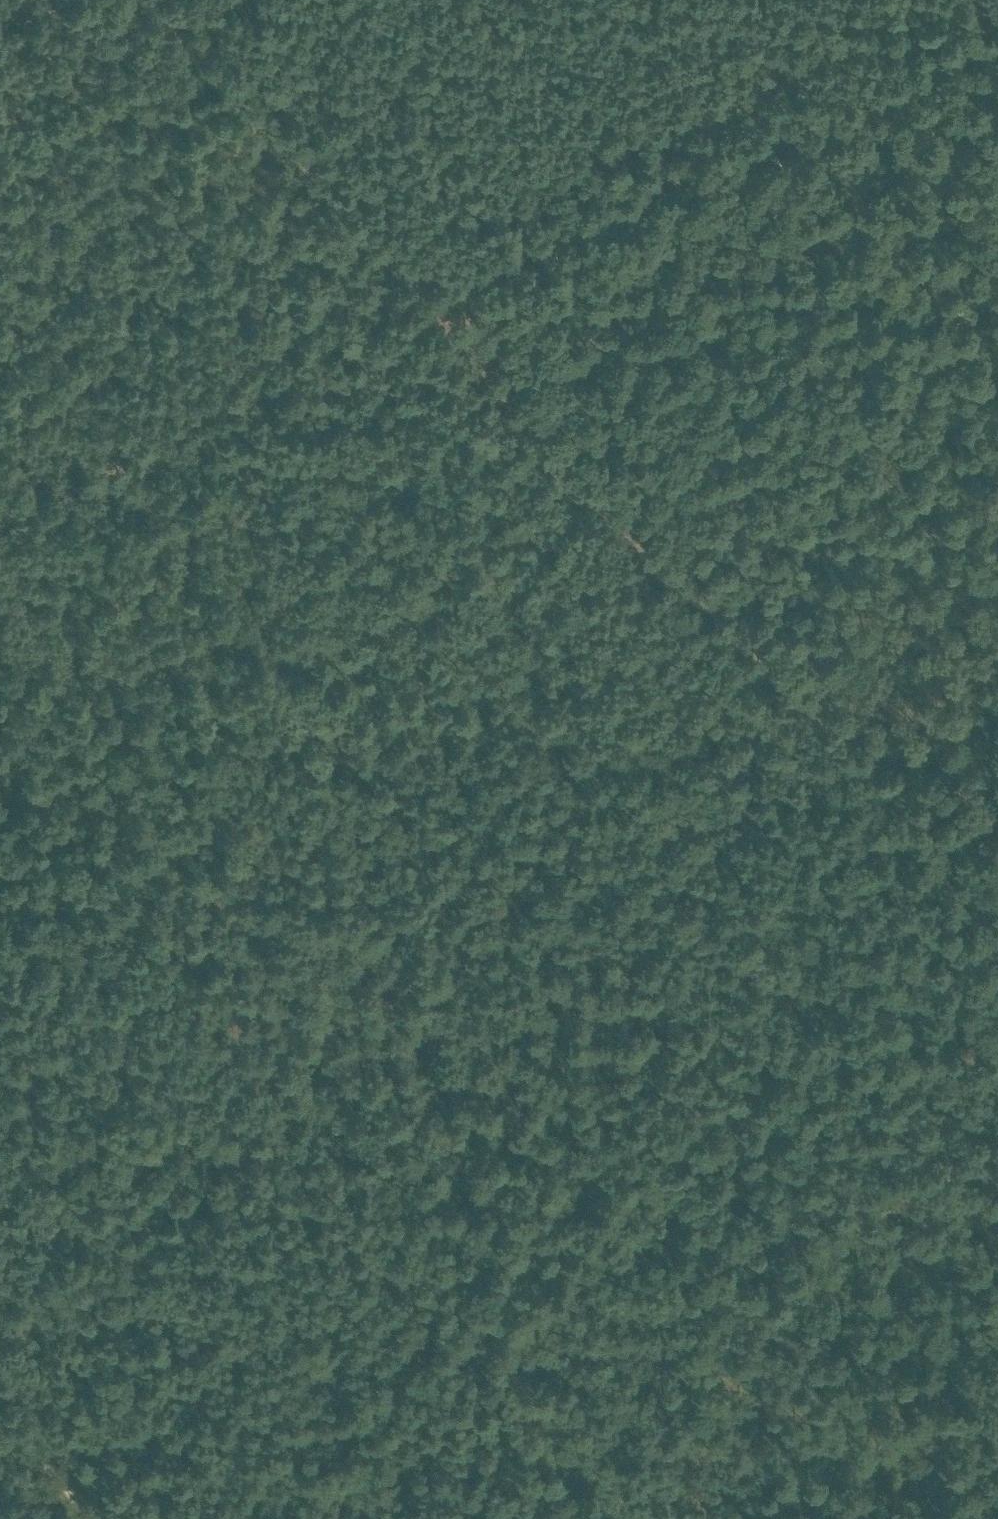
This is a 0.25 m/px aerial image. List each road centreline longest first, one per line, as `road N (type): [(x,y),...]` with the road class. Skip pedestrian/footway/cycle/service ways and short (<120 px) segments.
road 1 (track): [(0,1425),(82,1518)]

